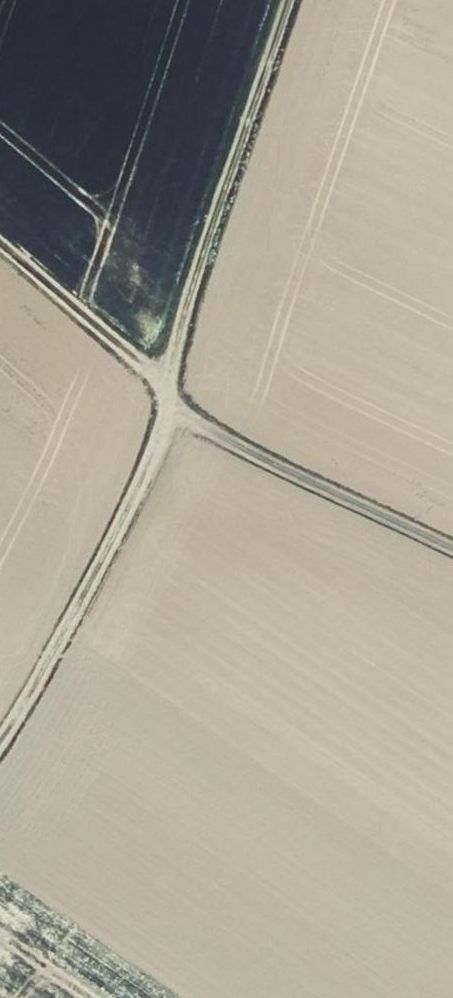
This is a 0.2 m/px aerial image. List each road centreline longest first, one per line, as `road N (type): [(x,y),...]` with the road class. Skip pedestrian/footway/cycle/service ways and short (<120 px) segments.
road 1 (track): [(299,0),(166,388),(199,430),(452,551)]
road 2 (track): [(0,739),(46,662),(166,388)]
road 3 (track): [(0,243),(166,388)]

